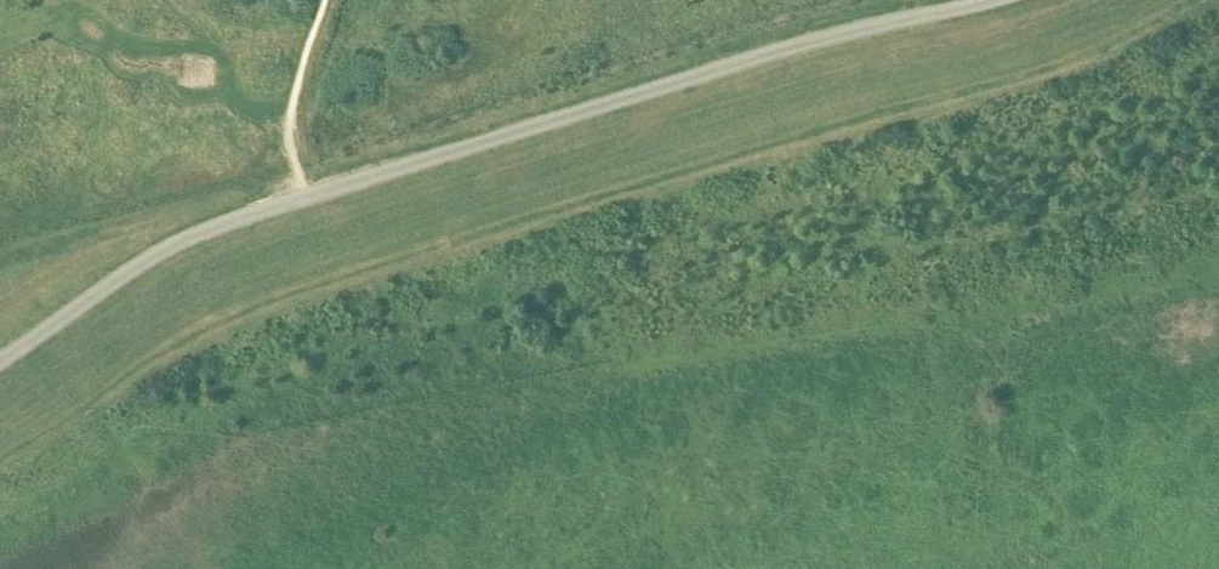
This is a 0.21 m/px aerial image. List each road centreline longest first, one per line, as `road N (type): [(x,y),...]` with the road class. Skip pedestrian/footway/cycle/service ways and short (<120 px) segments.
road 1 (unclassified): [(0,362),(183,239),(806,45),(998,0)]

